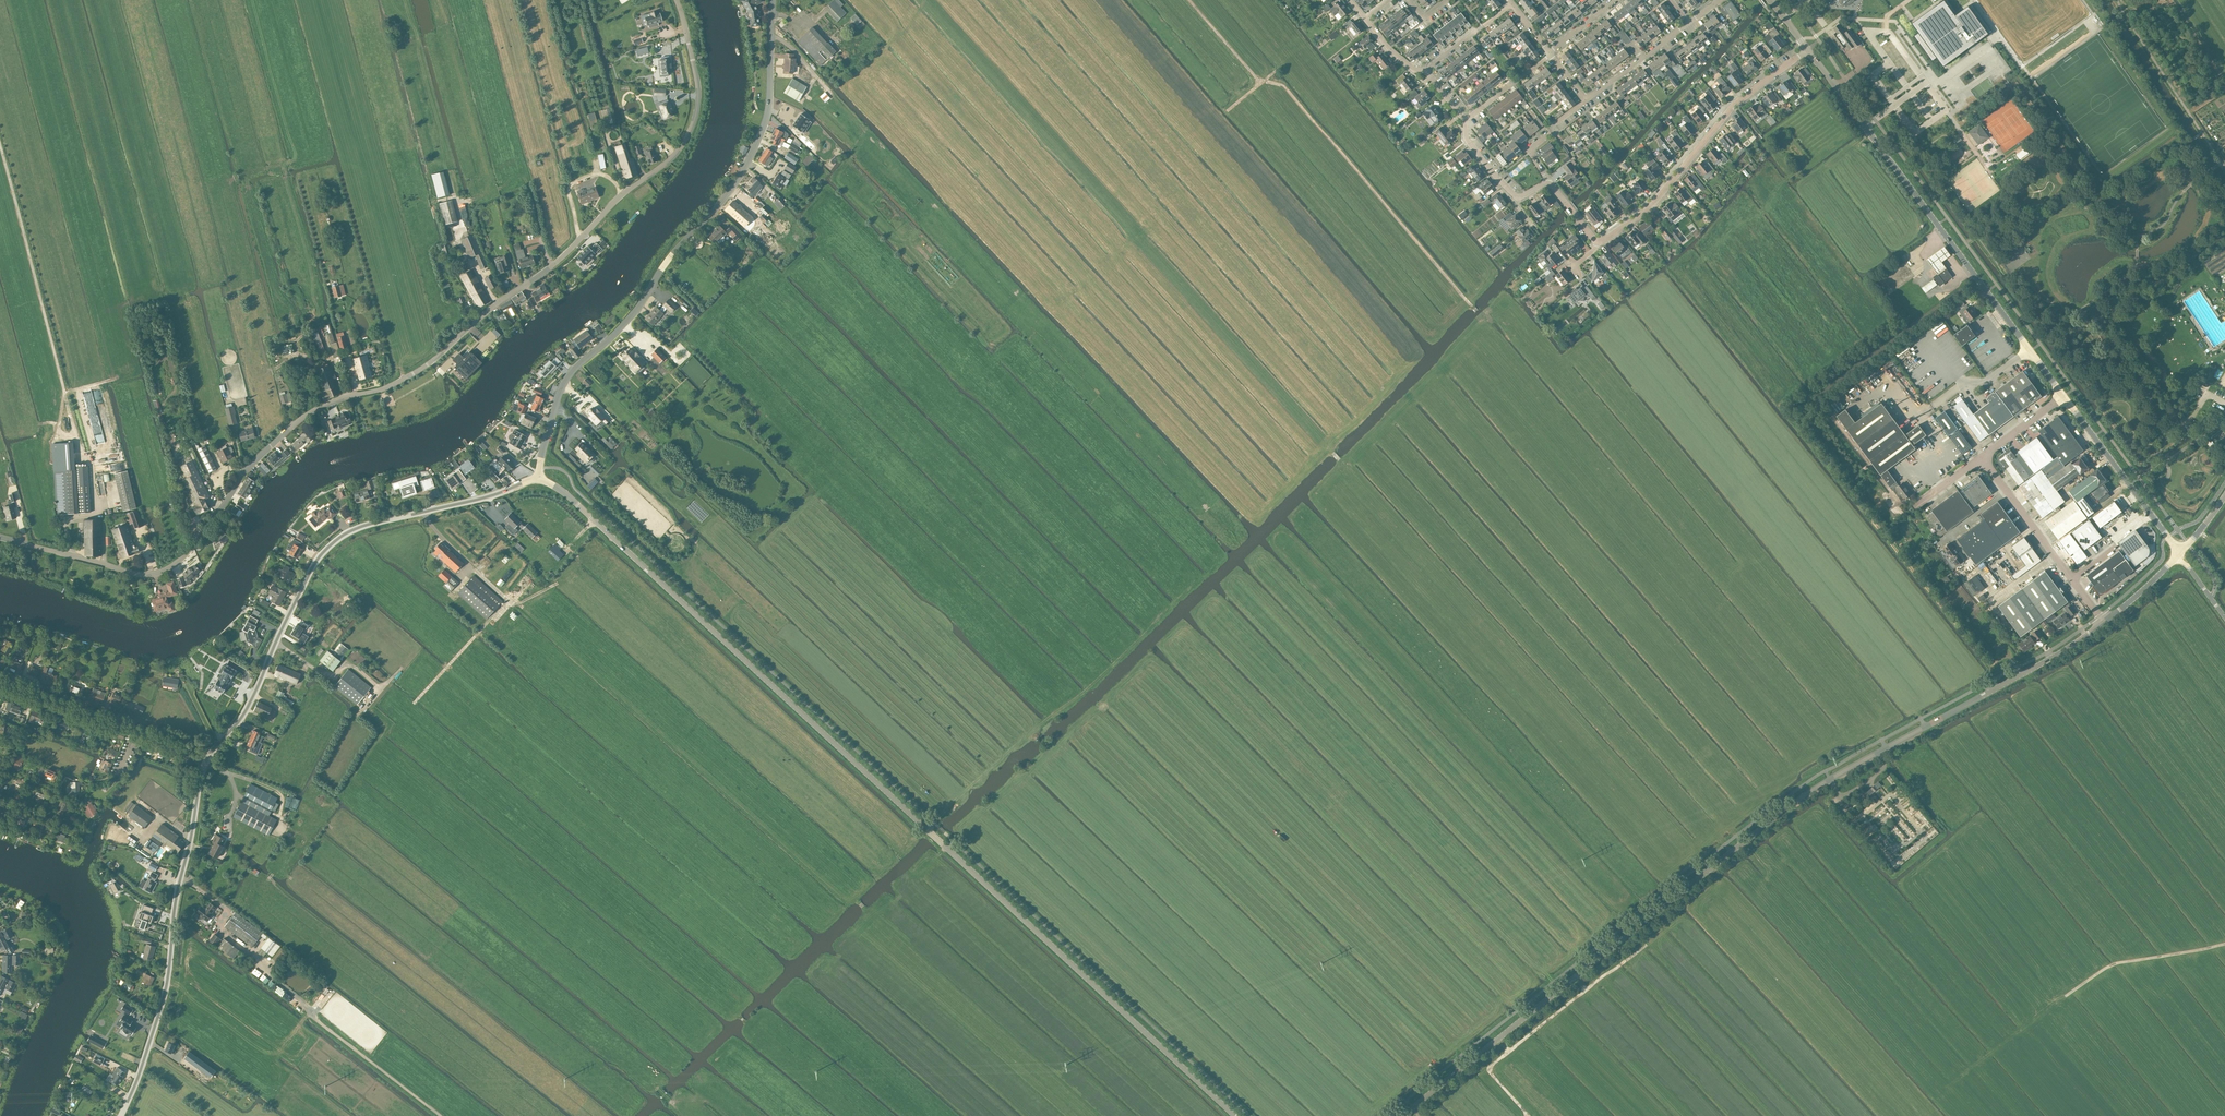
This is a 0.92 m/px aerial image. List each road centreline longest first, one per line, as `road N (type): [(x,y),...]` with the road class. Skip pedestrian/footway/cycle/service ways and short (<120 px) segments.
road 1 (tertiary): [(1235,1115),(566,494),(537,480)]
road 2 (tertiary): [(105,565),(165,572),(207,531),(244,472),(308,414),(417,373),(575,247),(620,196),(678,151),(698,97),(676,0)]
road 3 (tertiary): [(1403,1115),(1794,803),(2103,623)]
road 4 (tertiary): [(537,480),(569,376),(635,312),(744,169),(768,114),(773,0)]
road 5 (tertiary): [(205,762),(244,714),(308,576),(331,544),(359,527),(537,480)]
road 6 (track): [(1473,307),(1283,86),(1257,80),(1189,0)]
road 7 (tertiary): [(121,1115),(164,995),(205,762)]
road 8 (residential): [(1599,244),(1658,195),(1731,109),(1807,50)]
road 9 (unclassified): [(205,762),(0,682)]
road 10 (unclassified): [(2103,623),(1982,459)]
road 11 (unclassified): [(1928,213),(1807,50)]
road 12 (unclassified): [(2179,553),(2064,397)]
road 13 (unclassified): [(2030,350),(1928,213)]
road 14 (track): [(2066,997),(2108,967),(2224,944)]
road 15 (residential): [(1756,366),(1888,270)]
road 16 (residential): [(1586,101),(1690,24)]
road 17 (residential): [(1549,183),(1513,195),(1469,144),(1465,122)]

